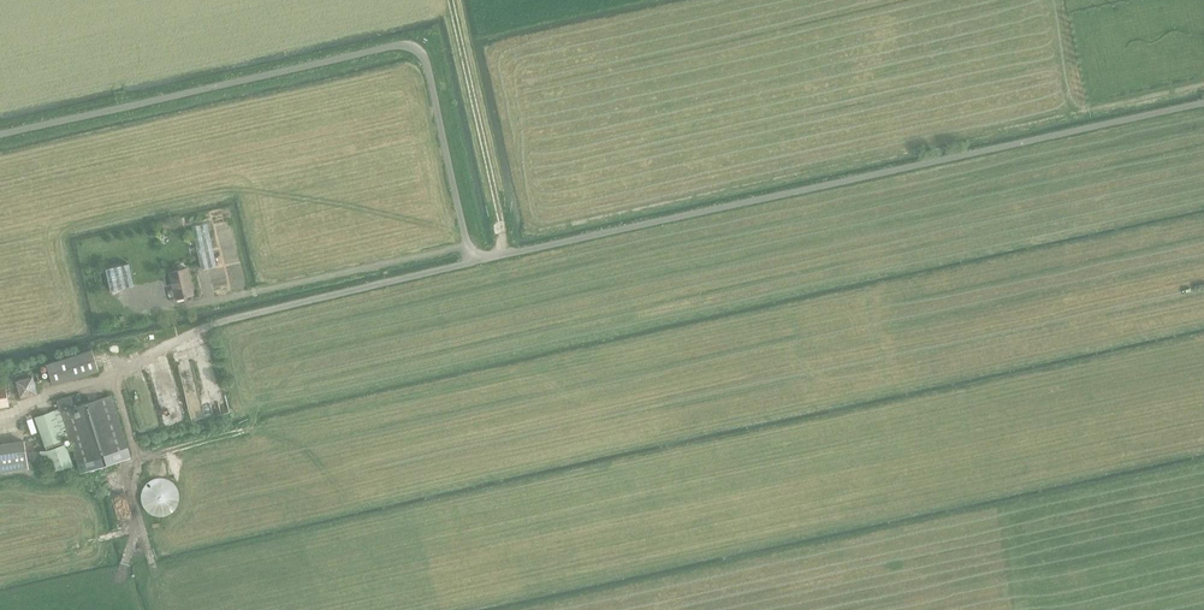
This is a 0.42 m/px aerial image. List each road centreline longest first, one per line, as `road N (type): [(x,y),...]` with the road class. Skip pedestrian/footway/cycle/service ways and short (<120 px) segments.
road 1 (unclassified): [(0,136),(413,48),(426,60),(474,260),(1203,108)]
road 2 (track): [(451,0),(505,255)]

